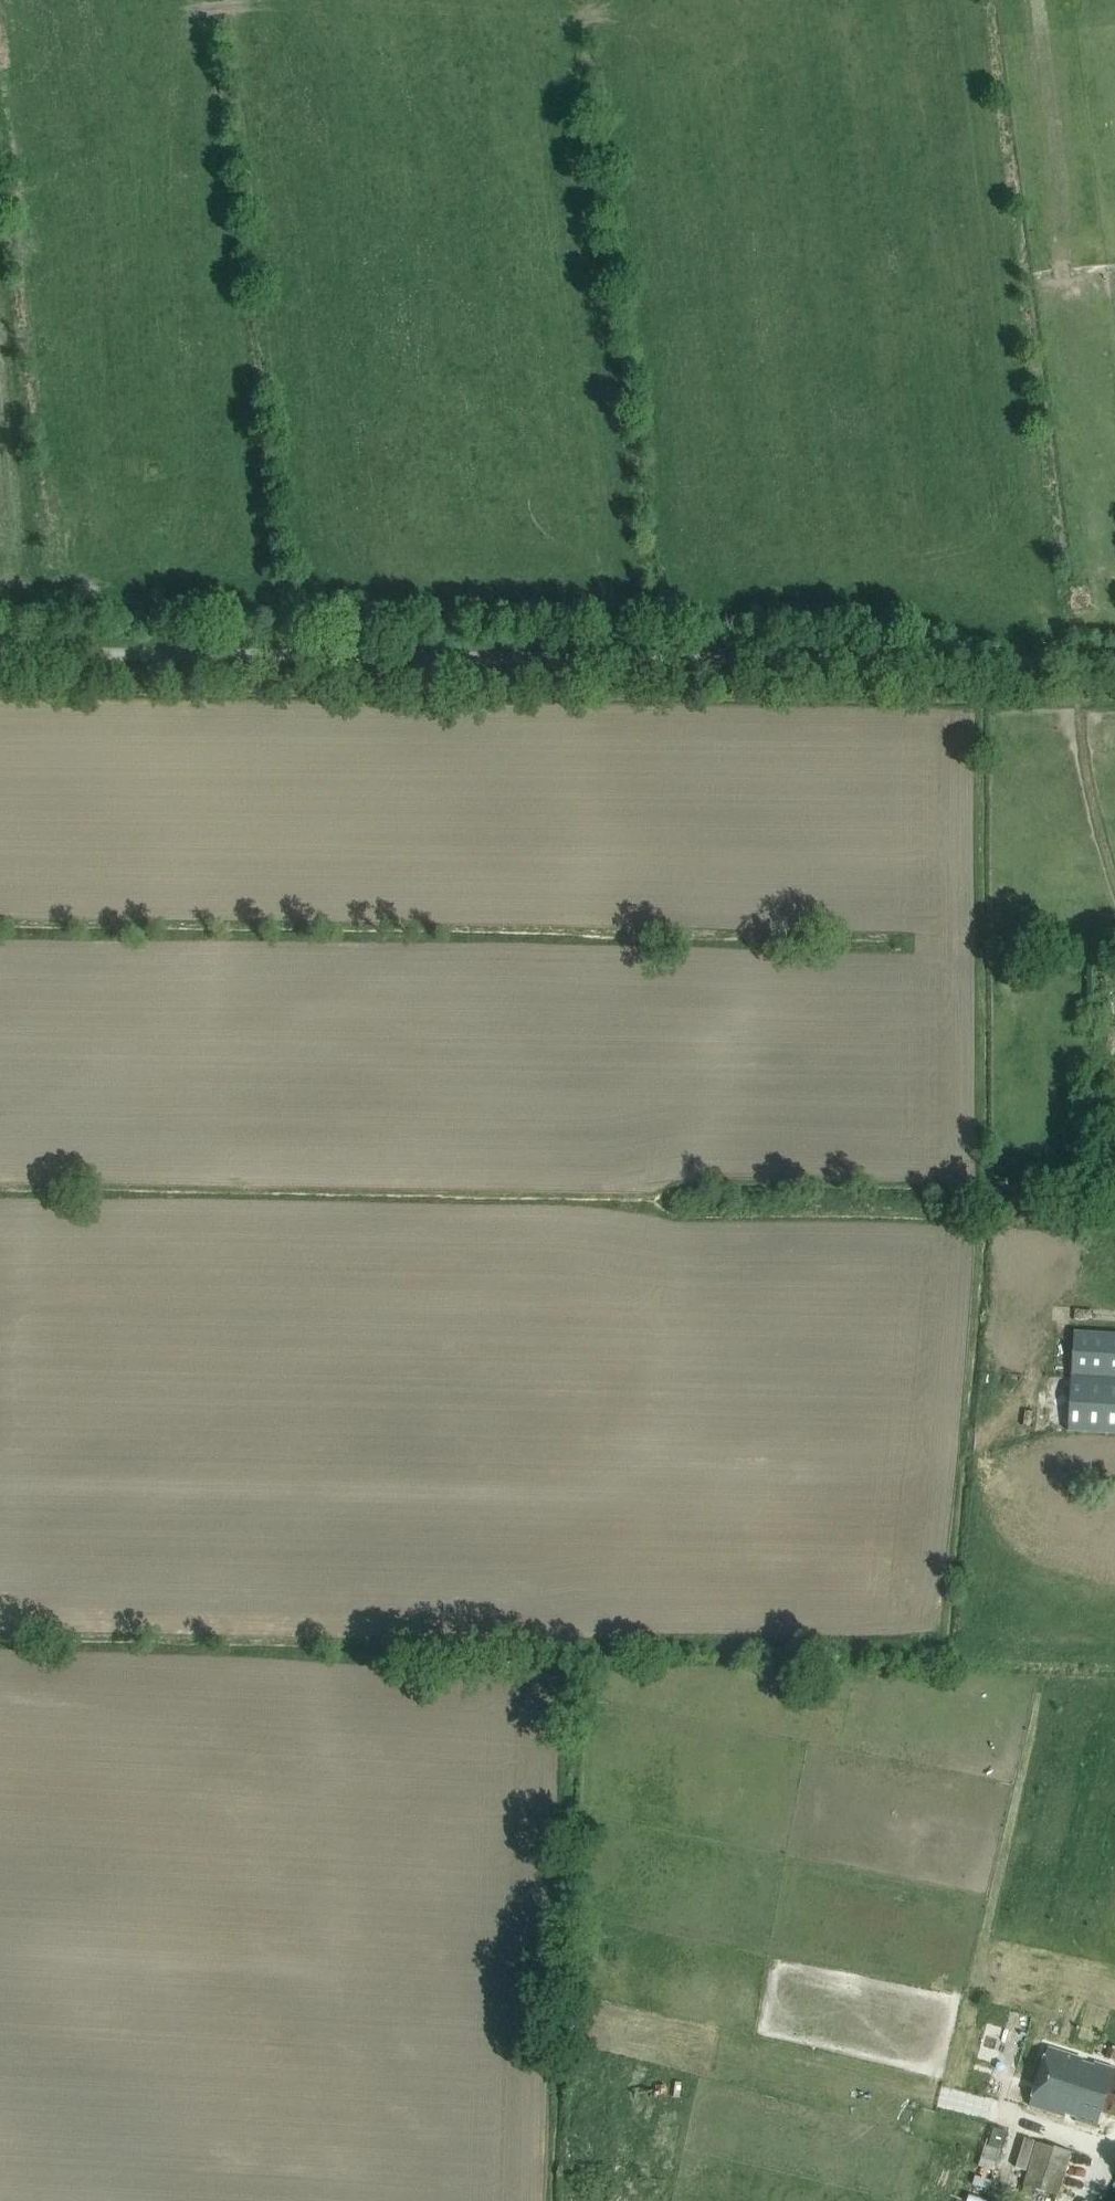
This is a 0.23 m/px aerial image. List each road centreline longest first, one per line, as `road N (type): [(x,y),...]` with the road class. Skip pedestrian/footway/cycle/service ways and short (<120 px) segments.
road 1 (unclassified): [(0,653),(1114,662)]

